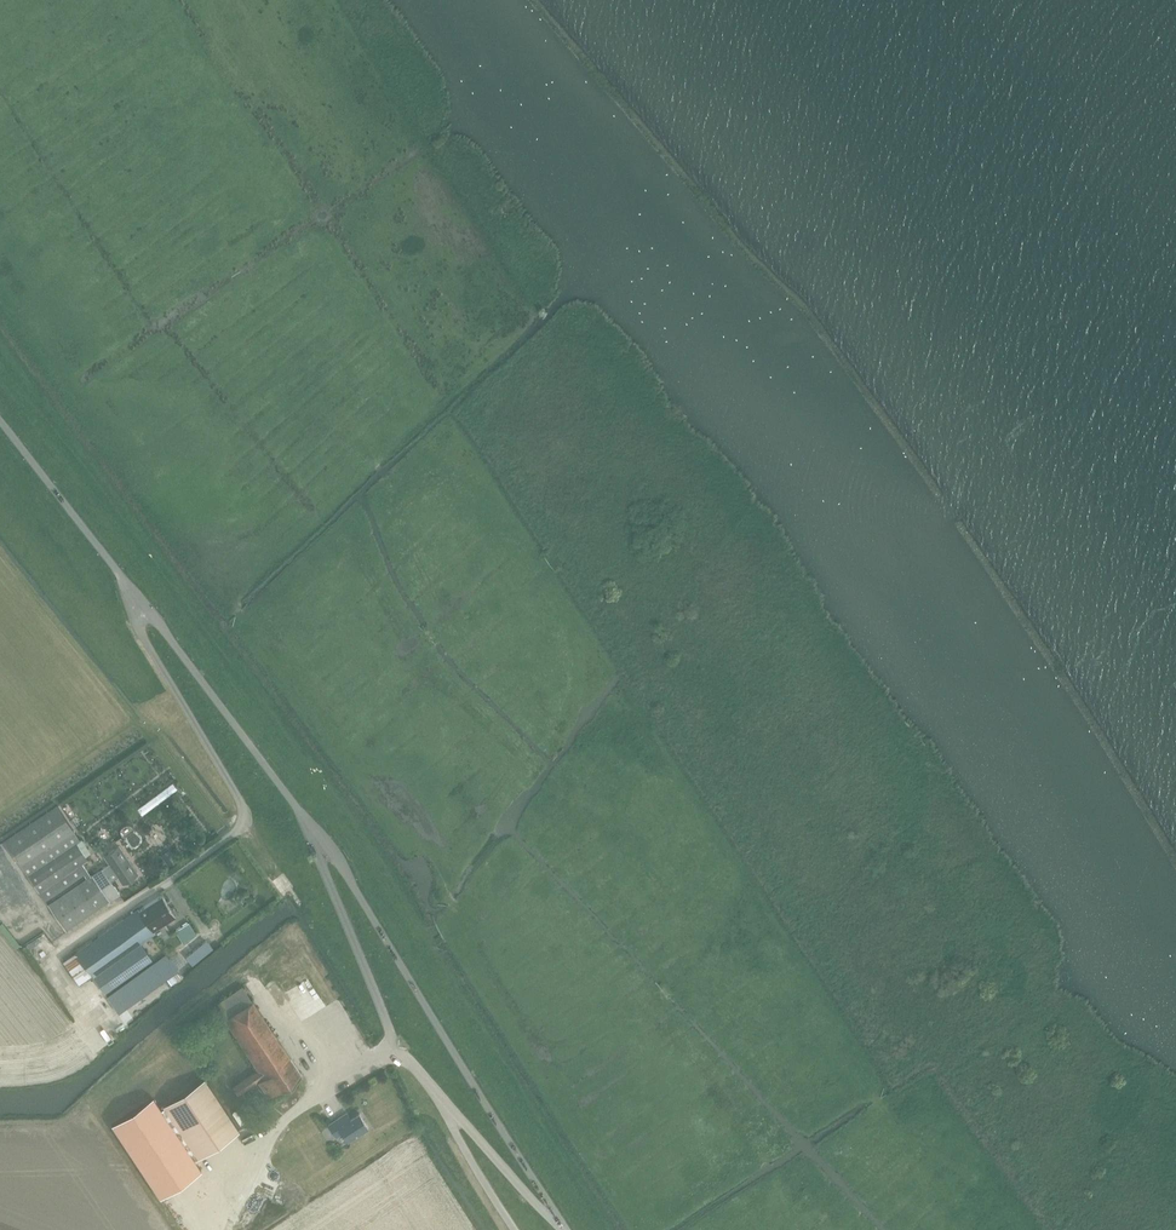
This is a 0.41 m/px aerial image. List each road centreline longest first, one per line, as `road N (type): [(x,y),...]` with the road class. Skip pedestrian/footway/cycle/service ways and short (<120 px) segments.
road 1 (unclassified): [(567,1229),(359,895),(0,420)]

